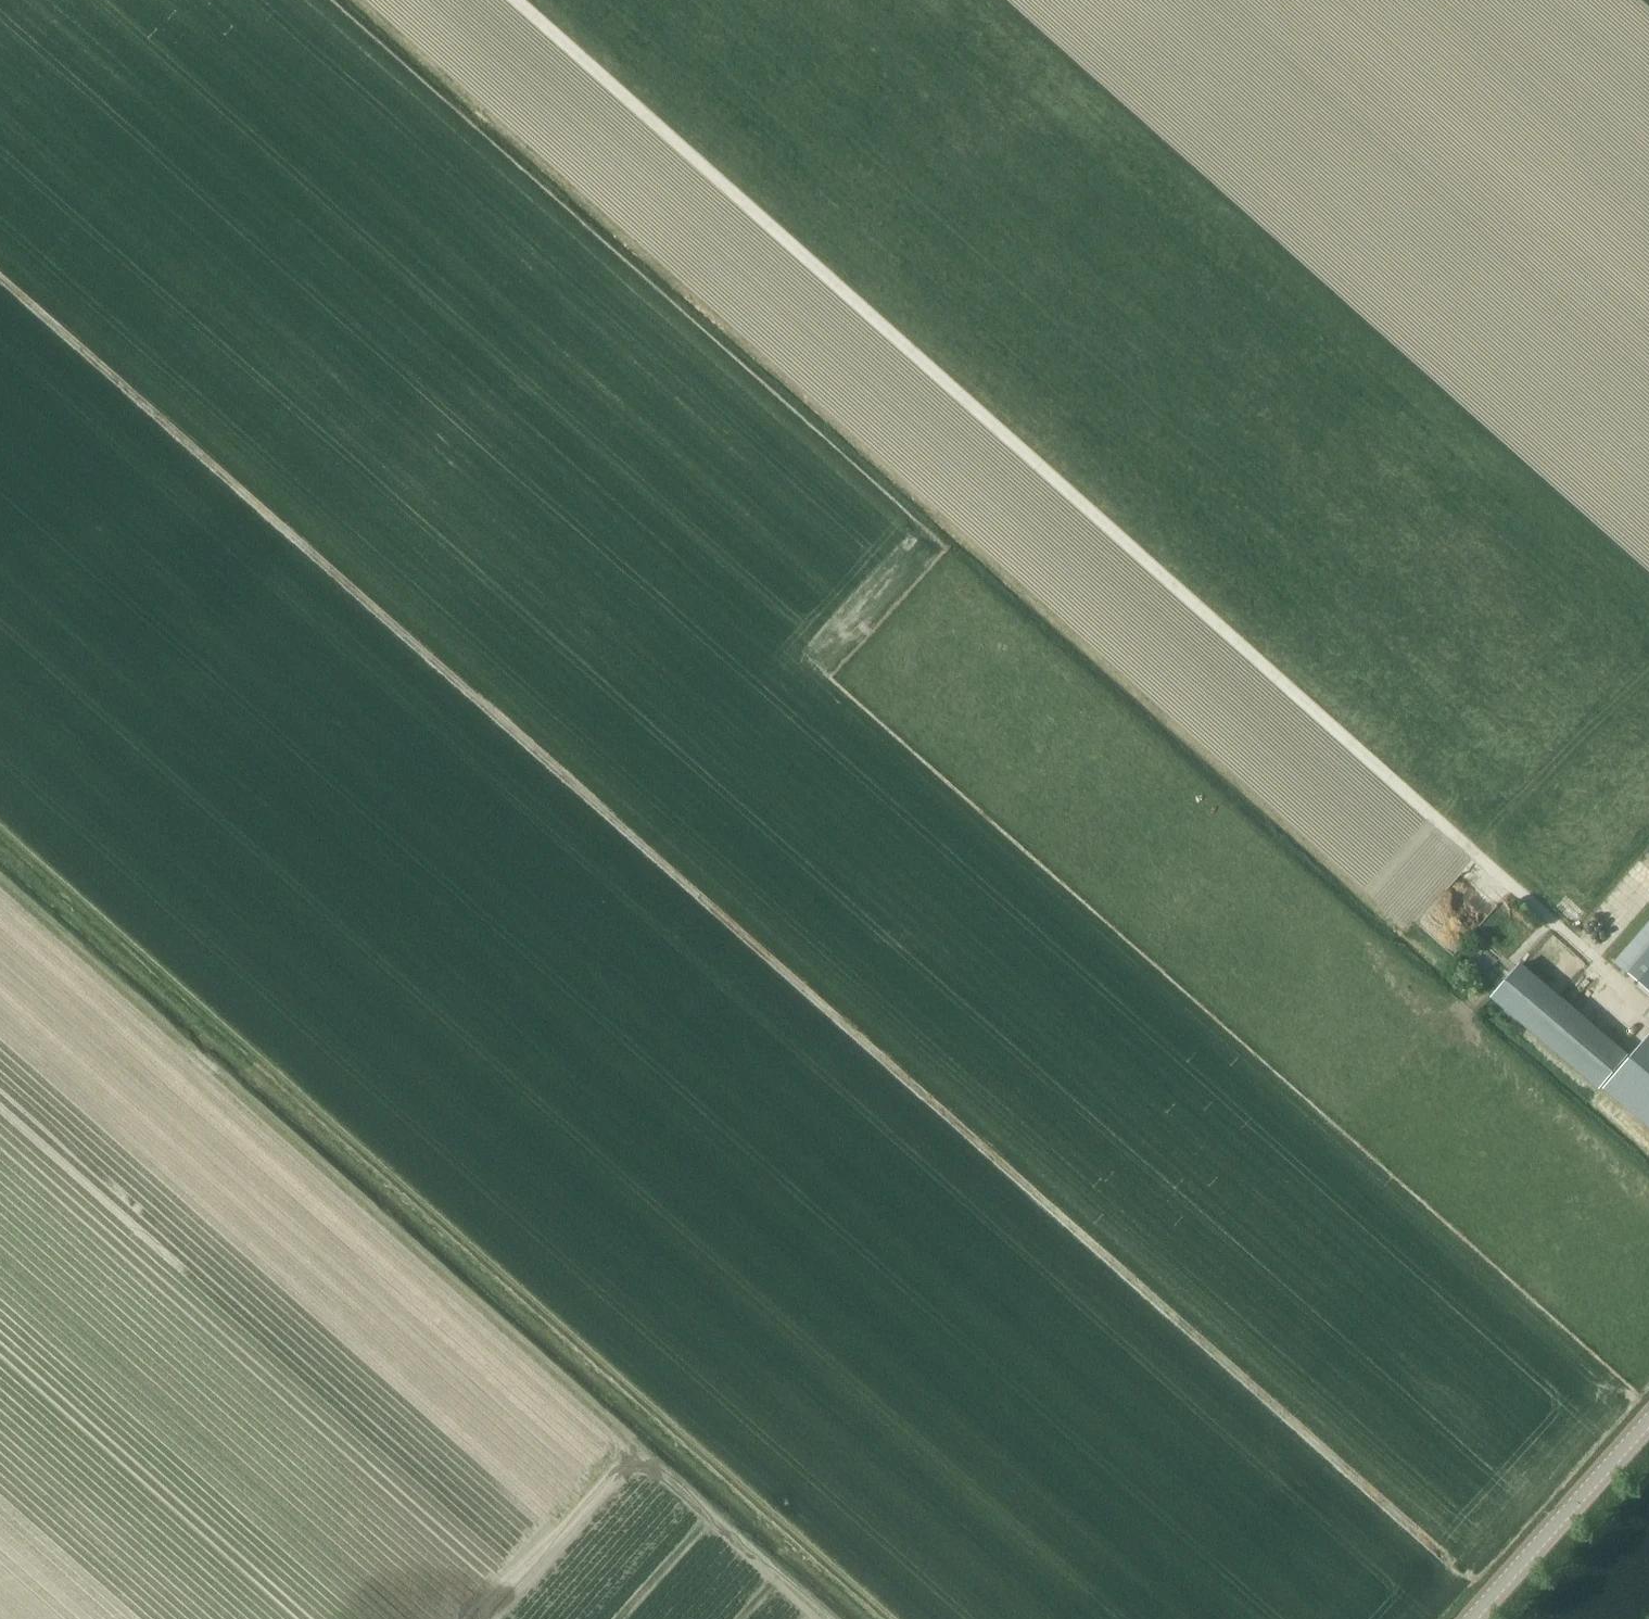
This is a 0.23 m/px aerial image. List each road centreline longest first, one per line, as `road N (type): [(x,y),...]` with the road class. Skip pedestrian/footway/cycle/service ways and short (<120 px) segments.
road 1 (track): [(519,0),(1477,855)]
road 2 (tertiary): [(1648,1421),(1470,1618)]

